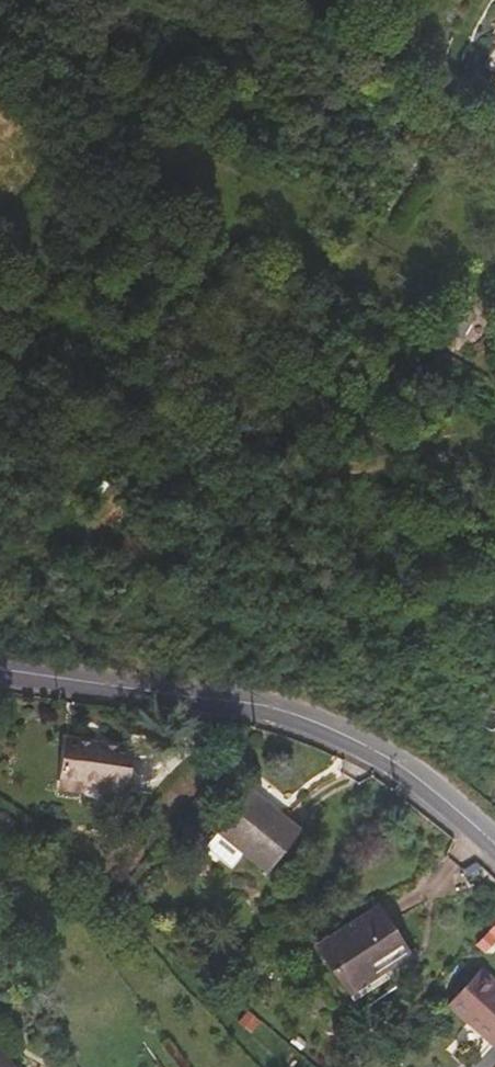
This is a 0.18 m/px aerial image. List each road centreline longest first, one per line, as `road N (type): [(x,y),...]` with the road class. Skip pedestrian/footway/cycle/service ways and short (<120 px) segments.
road 1 (tertiary): [(494,844),(367,746),(279,708),(0,673)]

